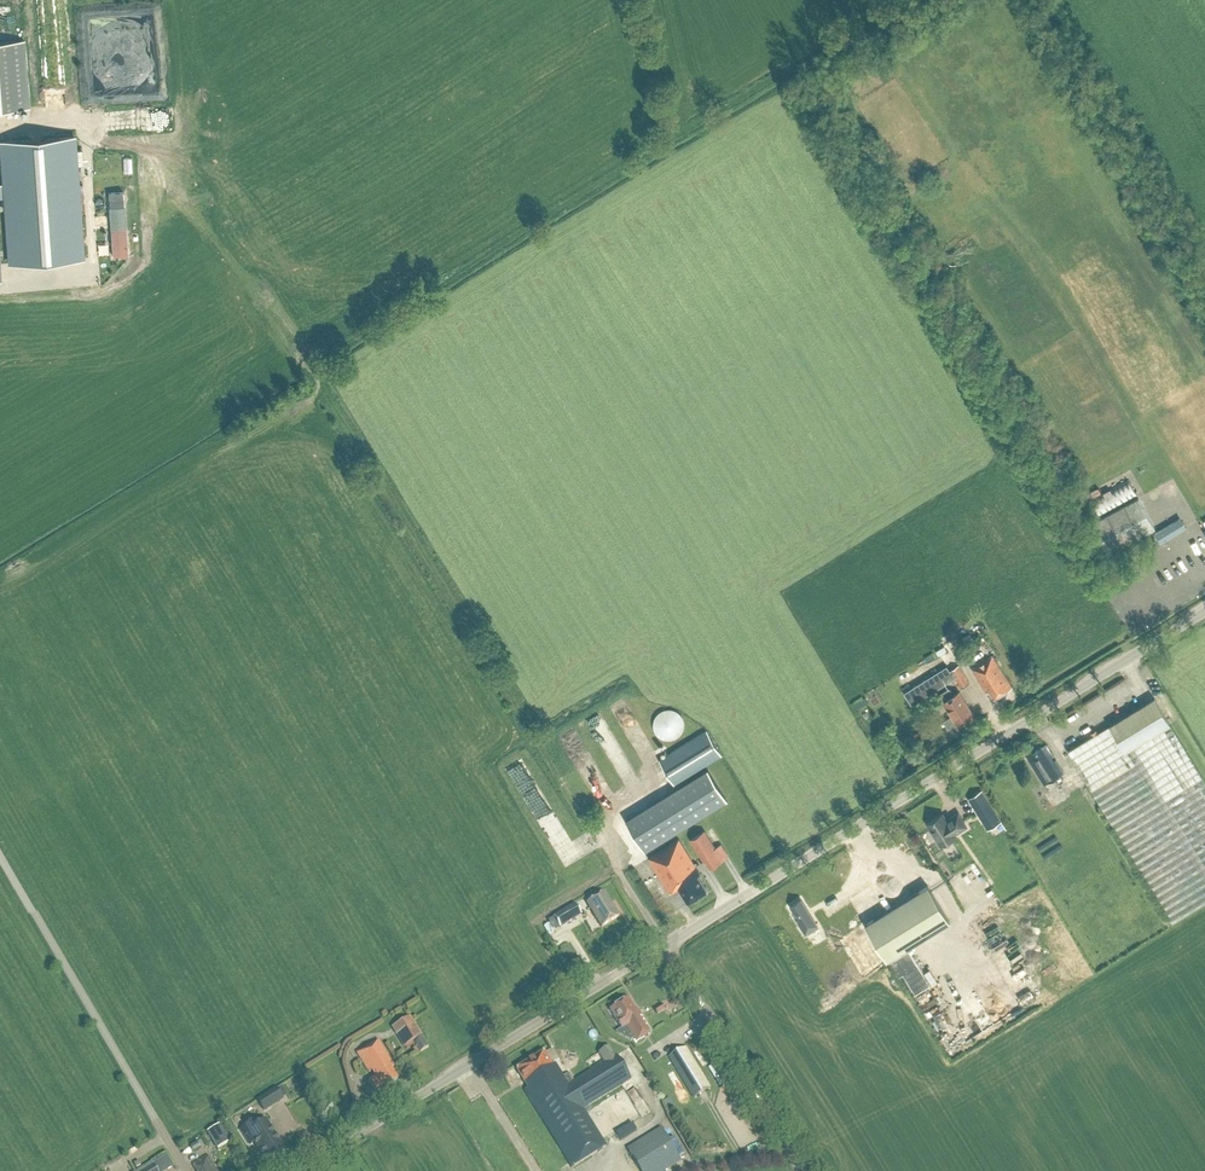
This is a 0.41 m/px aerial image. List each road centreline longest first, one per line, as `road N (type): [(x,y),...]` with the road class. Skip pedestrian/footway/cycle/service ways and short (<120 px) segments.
road 1 (track): [(592,820),(315,367),(901,0)]
road 2 (tertiary): [(664,945),(1204,610)]
road 3 (tertiary): [(300,1170),(664,945)]
road 4 (unclassified): [(184,1170),(0,855)]
road 5 (unclassified): [(803,1170),(664,945)]

